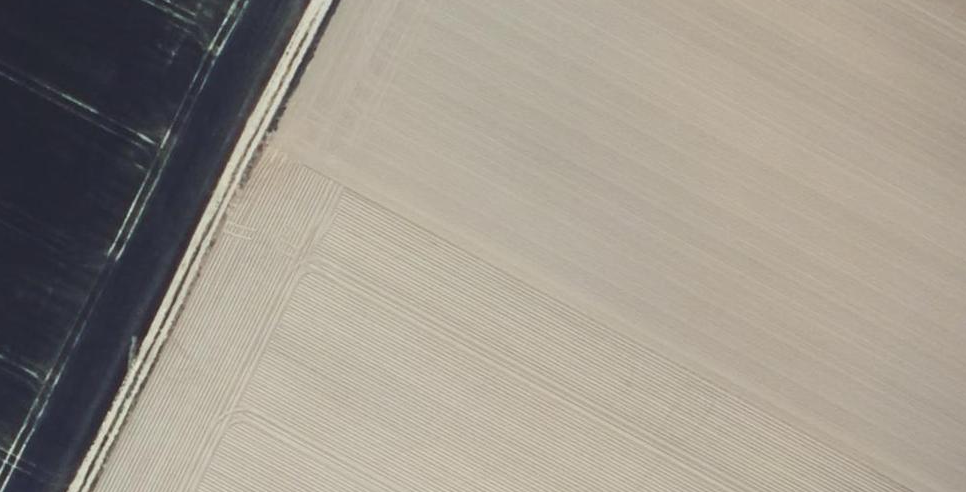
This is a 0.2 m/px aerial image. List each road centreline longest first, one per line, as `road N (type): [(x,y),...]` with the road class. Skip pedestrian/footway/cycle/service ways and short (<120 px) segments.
road 1 (track): [(337,0),(83,491)]

